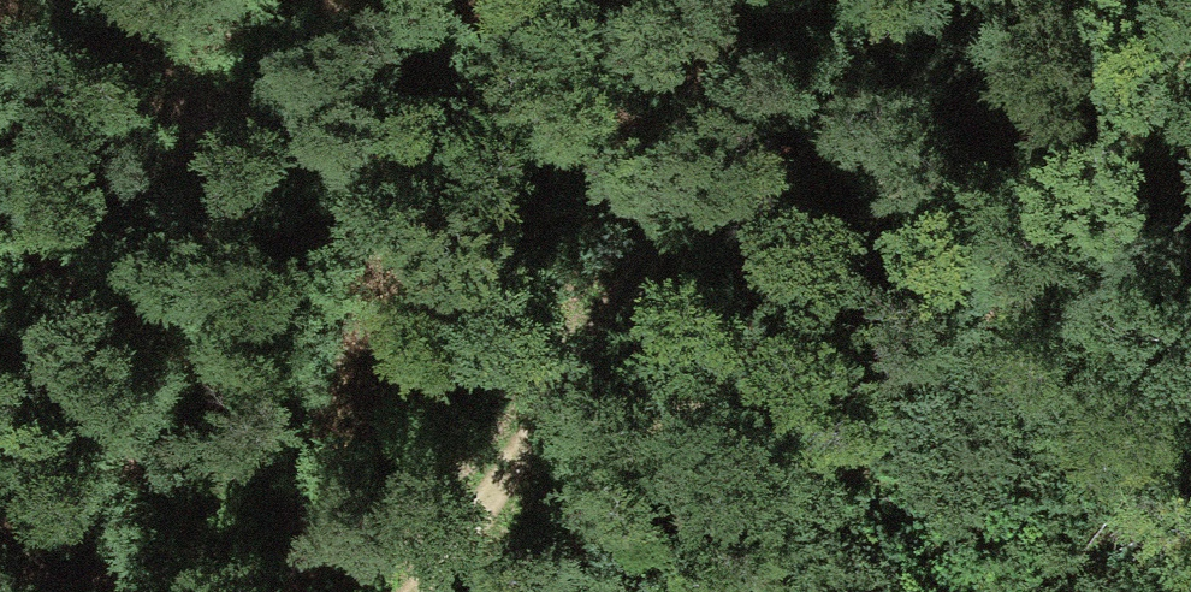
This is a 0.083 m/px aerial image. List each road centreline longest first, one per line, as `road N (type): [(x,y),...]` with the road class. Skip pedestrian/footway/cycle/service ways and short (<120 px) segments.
road 1 (track): [(403,554),(1175,0)]
road 2 (track): [(367,591),(403,554),(667,0)]

